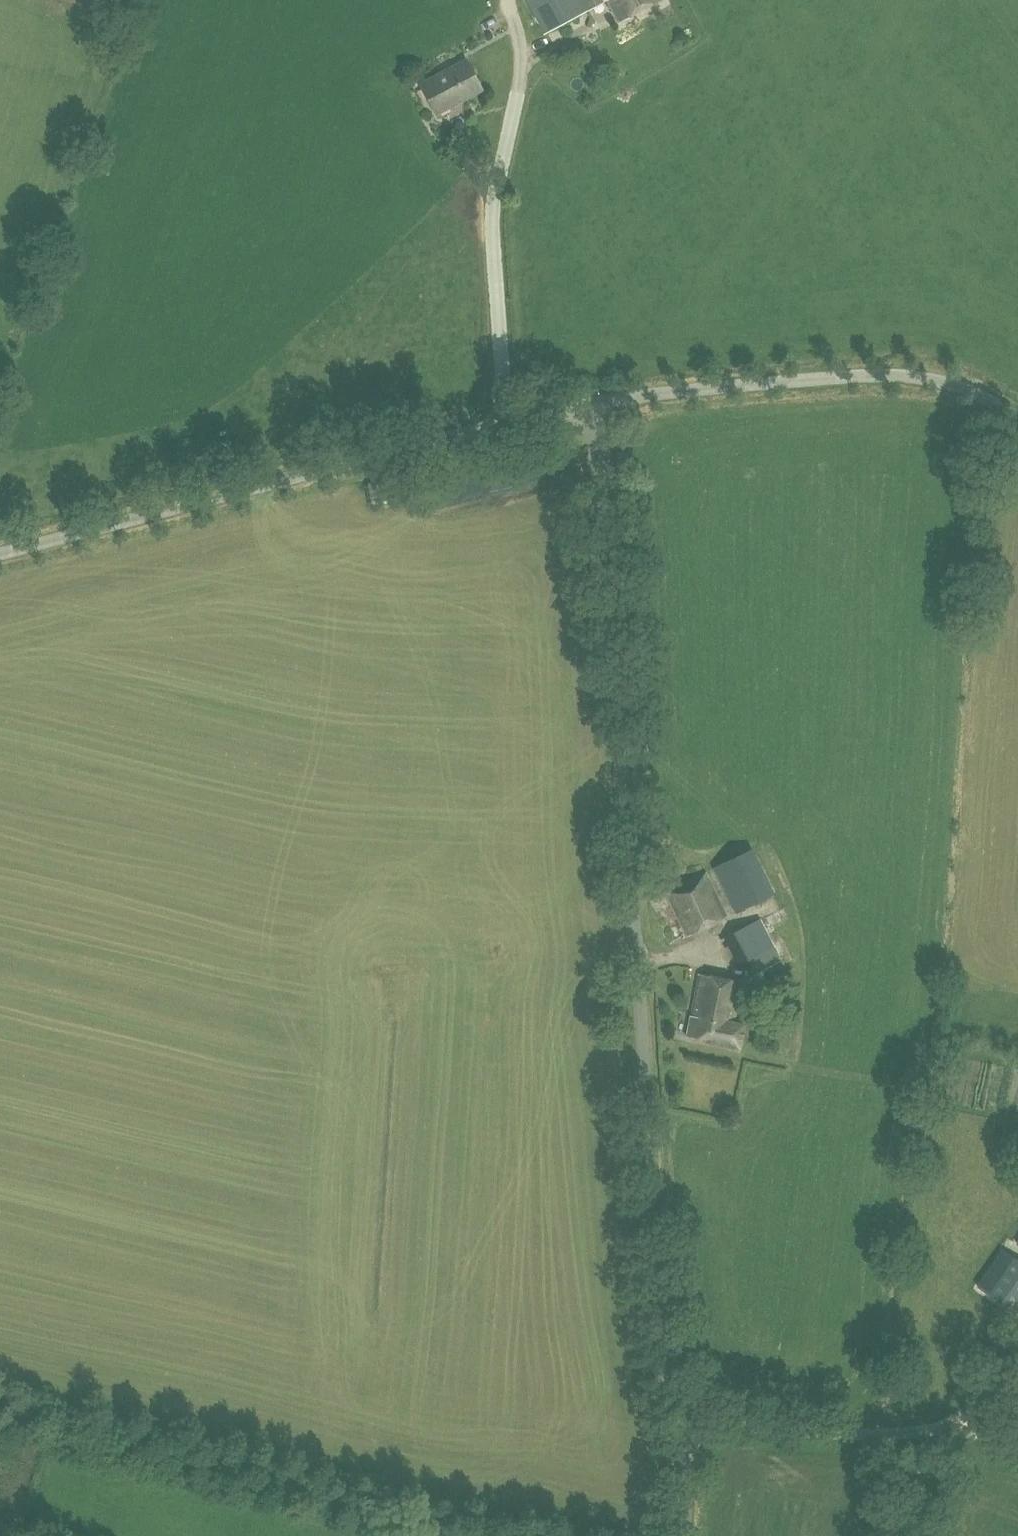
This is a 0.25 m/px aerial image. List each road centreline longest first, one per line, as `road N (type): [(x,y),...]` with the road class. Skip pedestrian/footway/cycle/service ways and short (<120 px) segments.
road 1 (unclassified): [(684,1430),(595,404)]
road 2 (unclassified): [(0,559),(595,404)]
road 3 (unclassified): [(595,404),(765,383),(910,377),(955,386),(1017,415)]
road 4 (unclassified): [(969,1428),(943,1435),(684,1430)]

